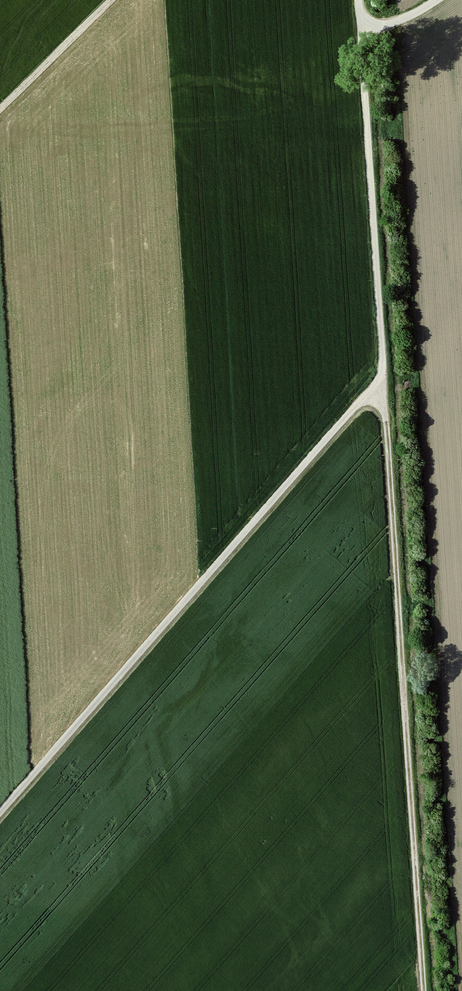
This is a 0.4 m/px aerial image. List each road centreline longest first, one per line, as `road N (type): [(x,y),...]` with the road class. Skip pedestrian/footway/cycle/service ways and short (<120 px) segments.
road 1 (track): [(358,0),(424,990)]
road 2 (track): [(384,392),(353,409),(0,812)]
road 3 (track): [(0,108),(110,0)]

